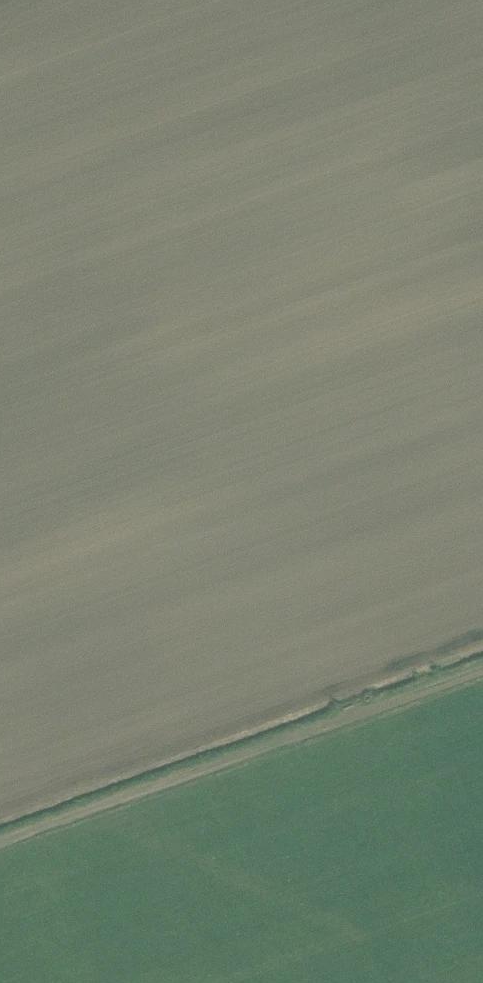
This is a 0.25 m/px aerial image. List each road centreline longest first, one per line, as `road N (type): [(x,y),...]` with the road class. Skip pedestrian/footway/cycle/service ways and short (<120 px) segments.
road 1 (track): [(482,673),(0,844)]

